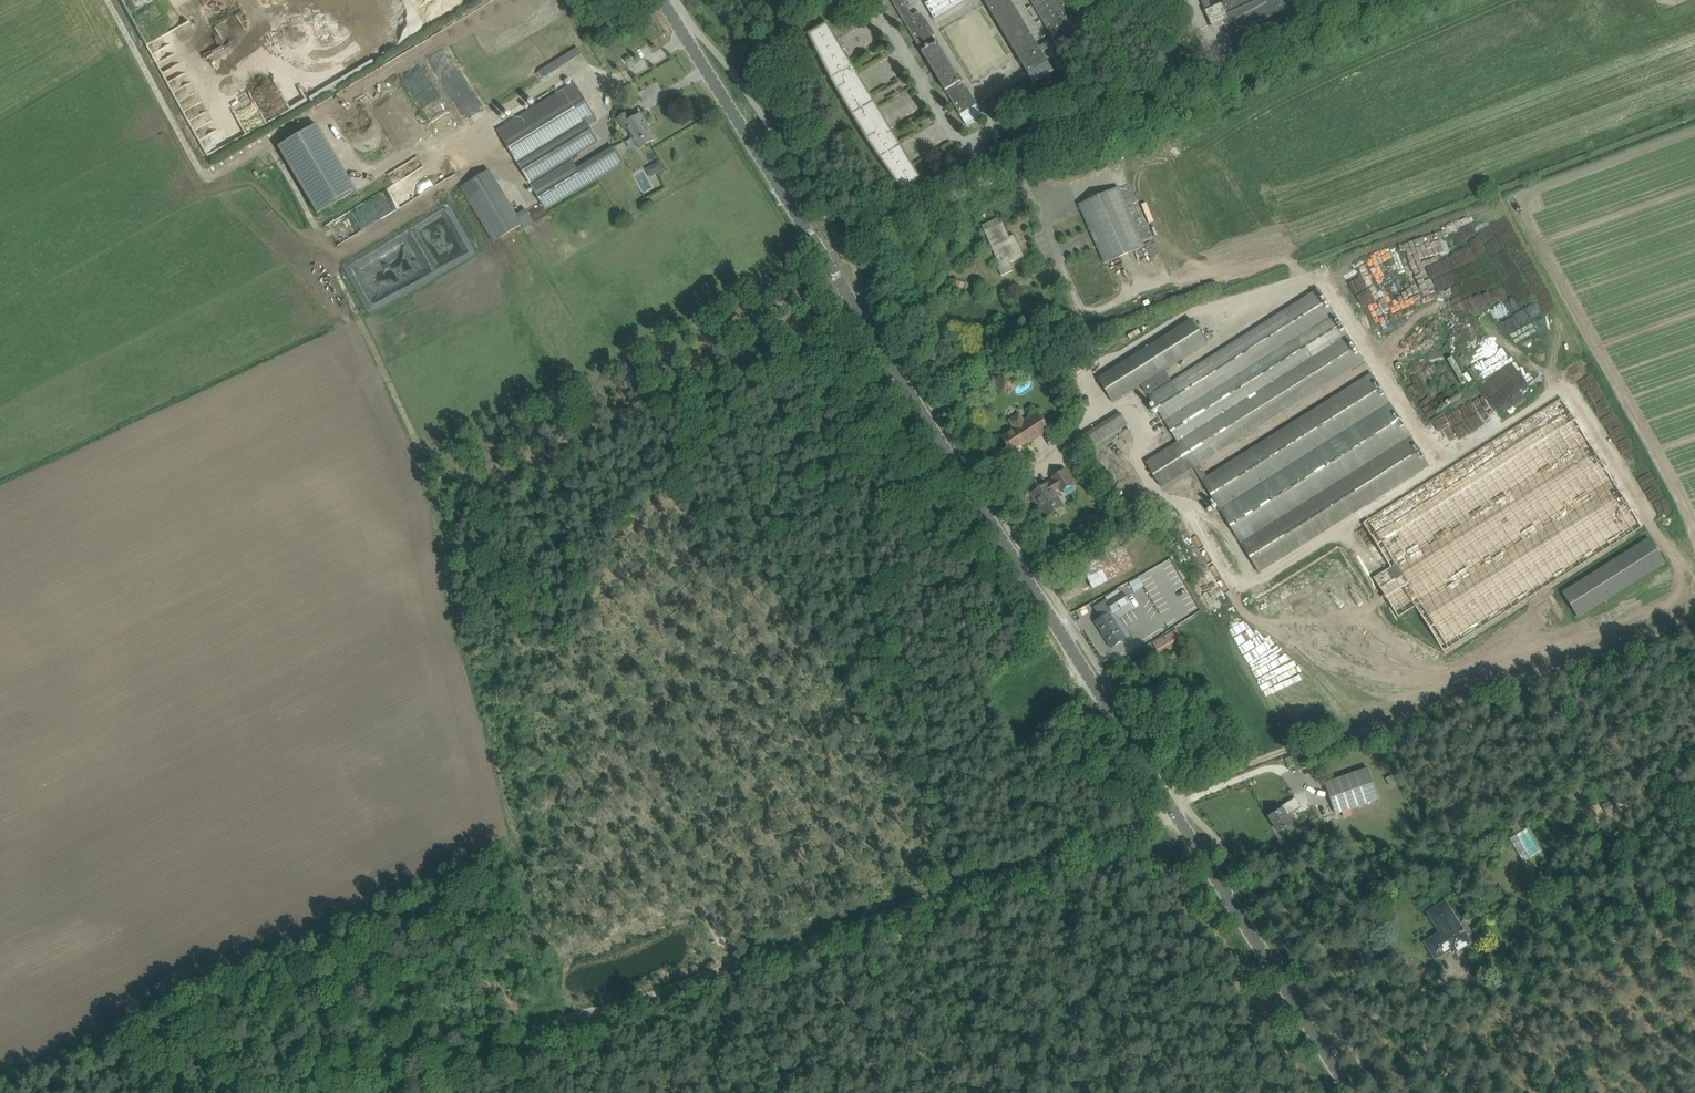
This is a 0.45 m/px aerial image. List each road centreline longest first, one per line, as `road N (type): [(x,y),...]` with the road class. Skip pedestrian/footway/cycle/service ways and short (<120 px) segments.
road 1 (tertiary): [(1352,1092),(822,257)]
road 2 (track): [(508,1045),(1176,813)]
road 3 (unclassified): [(822,257),(1394,0)]
road 4 (track): [(1694,623),(1178,791)]
road 5 (track): [(1514,685),(1694,972)]
road 6 (tertiary): [(822,257),(661,0)]
road 7 (track): [(547,1030),(507,851)]
road 8 (track): [(371,1092),(508,1045)]

